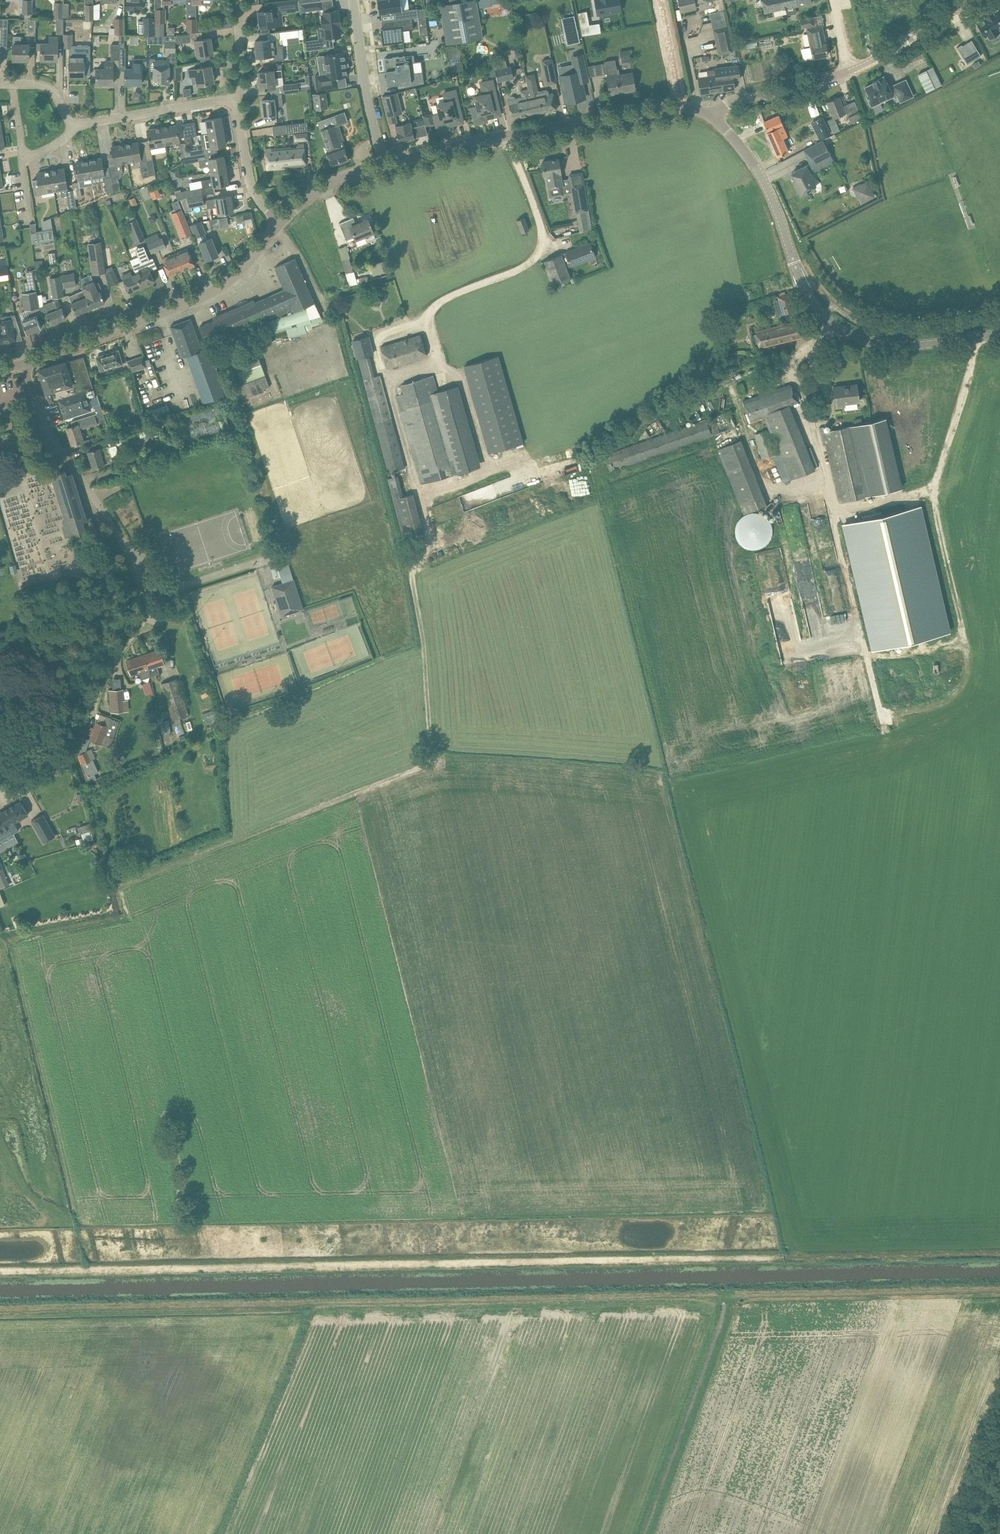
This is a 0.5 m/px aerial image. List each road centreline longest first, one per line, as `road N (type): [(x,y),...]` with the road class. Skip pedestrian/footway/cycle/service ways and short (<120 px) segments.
road 1 (track): [(0,1310),(999,1294)]
road 2 (track): [(979,338),(932,490),(967,671),(946,704),(880,718)]
road 3 (tertiary): [(999,335),(887,345),(824,317),(804,287),(755,166),(713,116)]
road 4 (residential): [(89,714),(147,603),(115,529),(52,443),(24,363)]
road 5 (tertiary): [(383,166),(506,137),(682,109),(713,116)]
road 6 (tertiary): [(24,363),(207,296),(277,226)]
road 7 (residential): [(353,0),(383,166)]
road 8 (residential): [(75,123),(235,98)]
road 9 (unclassified): [(713,116),(732,101),(850,72)]
road 10 (unclassified): [(850,72),(972,0)]
road 11 (residential): [(277,226),(249,177),(235,98)]
road 12 (tertiary): [(277,226),(315,192),(383,166)]

